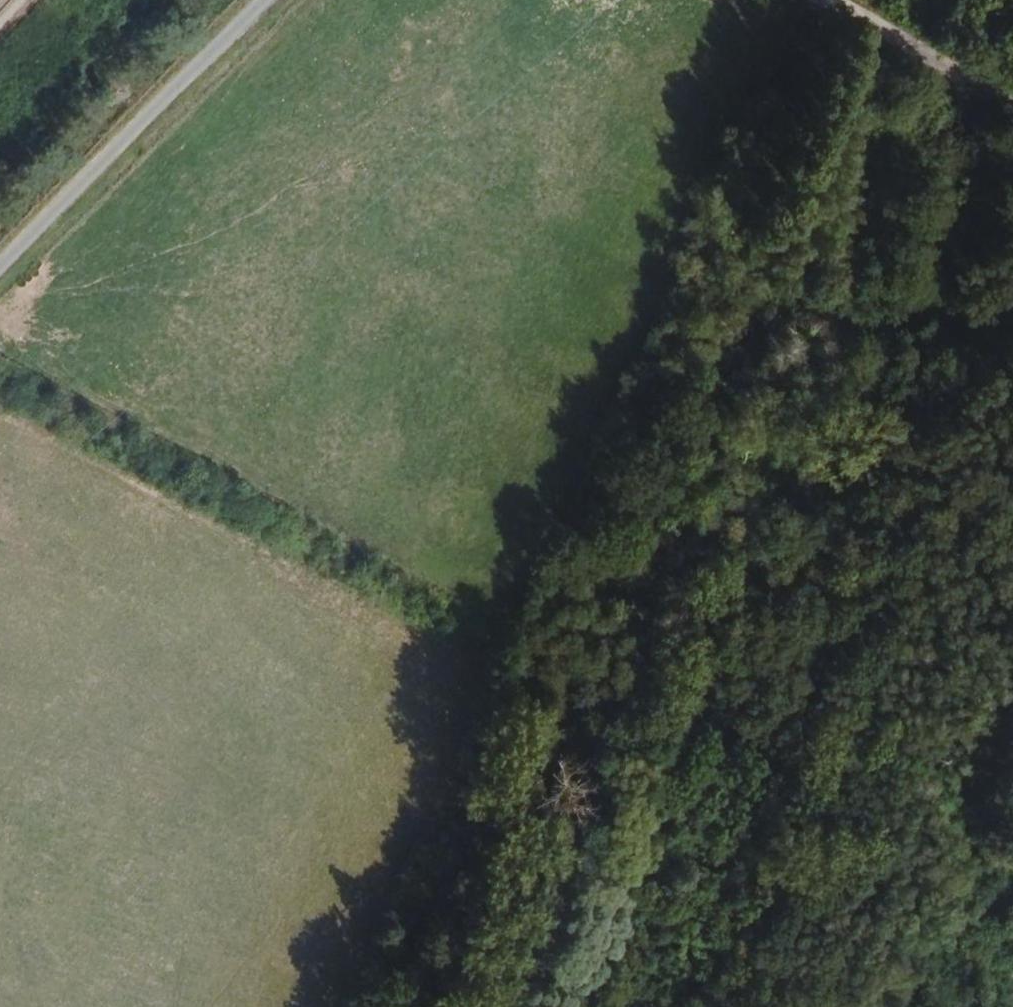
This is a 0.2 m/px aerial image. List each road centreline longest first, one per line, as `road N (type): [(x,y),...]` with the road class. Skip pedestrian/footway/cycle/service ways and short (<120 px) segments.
road 1 (track): [(0,264),(261,0)]
road 2 (track): [(807,0),(1012,119)]

